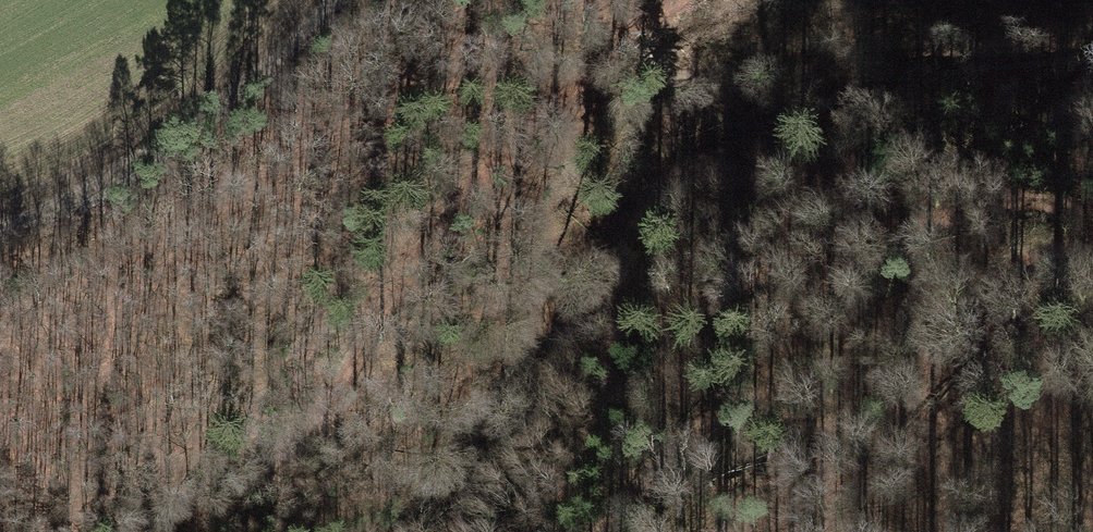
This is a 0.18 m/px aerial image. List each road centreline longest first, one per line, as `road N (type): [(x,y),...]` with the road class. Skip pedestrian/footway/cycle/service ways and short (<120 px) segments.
road 1 (track): [(195,531),(315,419),(416,258),(534,125),(649,18),(687,0)]
road 2 (track): [(610,531),(638,490),(716,426),(1026,262),(1092,244)]
road 3 (track): [(336,0),(248,81),(61,204),(0,227)]

